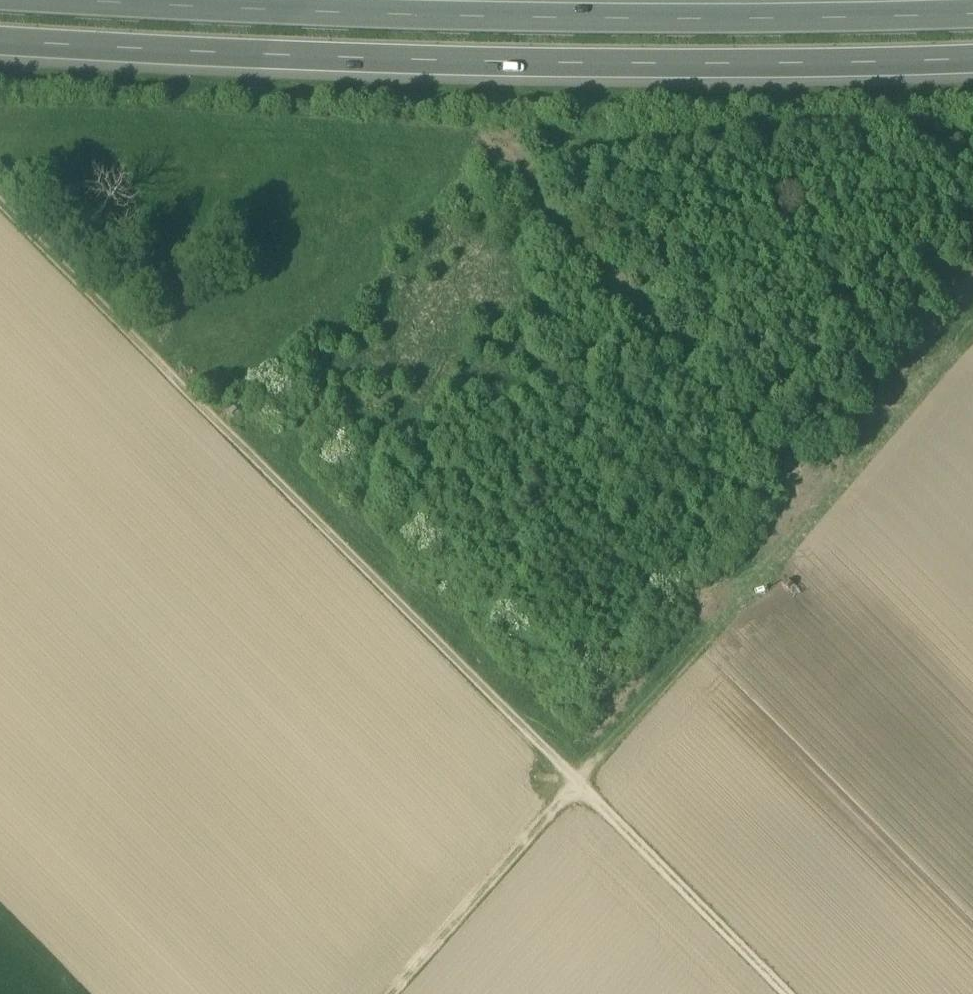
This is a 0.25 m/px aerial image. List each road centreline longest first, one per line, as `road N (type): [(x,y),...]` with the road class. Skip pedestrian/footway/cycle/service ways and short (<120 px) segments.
road 1 (motorway): [(0,36),(430,56),(972,52)]
road 2 (motorway): [(972,9),(500,14),(139,0)]
road 3 (track): [(576,784),(0,210)]
road 4 (track): [(576,784),(972,337)]
road 5 (track): [(785,993),(576,784),(389,993)]

